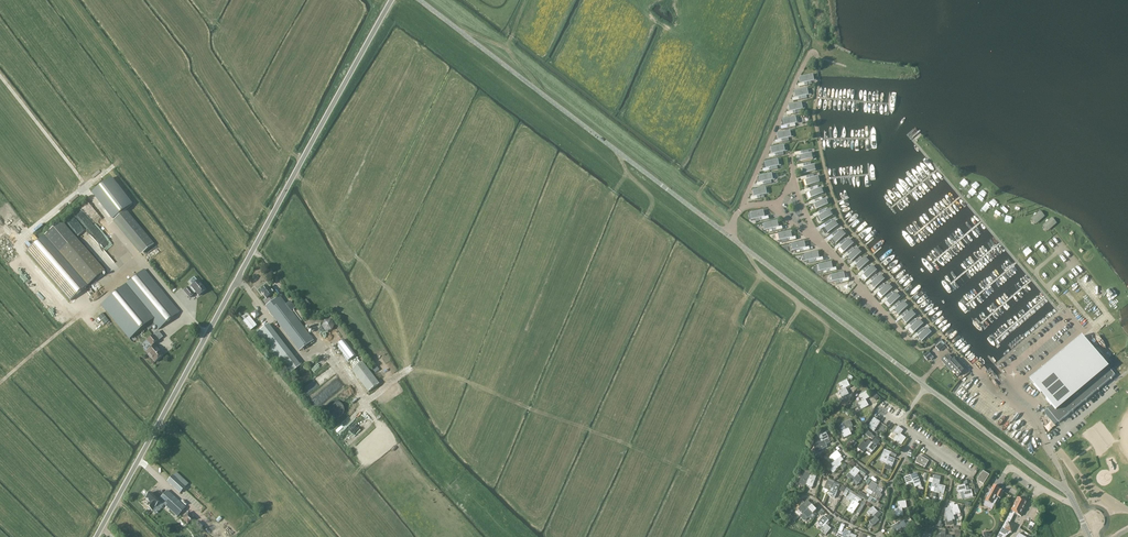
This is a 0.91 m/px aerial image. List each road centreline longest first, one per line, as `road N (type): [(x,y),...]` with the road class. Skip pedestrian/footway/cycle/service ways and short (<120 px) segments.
road 1 (tertiary): [(420,0),(908,373)]
road 2 (unclassified): [(98,536),(392,0)]
road 3 (tertiary): [(1074,502),(908,373)]
road 4 (track): [(0,75),(87,188)]
road 5 (track): [(819,347),(825,322),(766,278),(743,247)]

